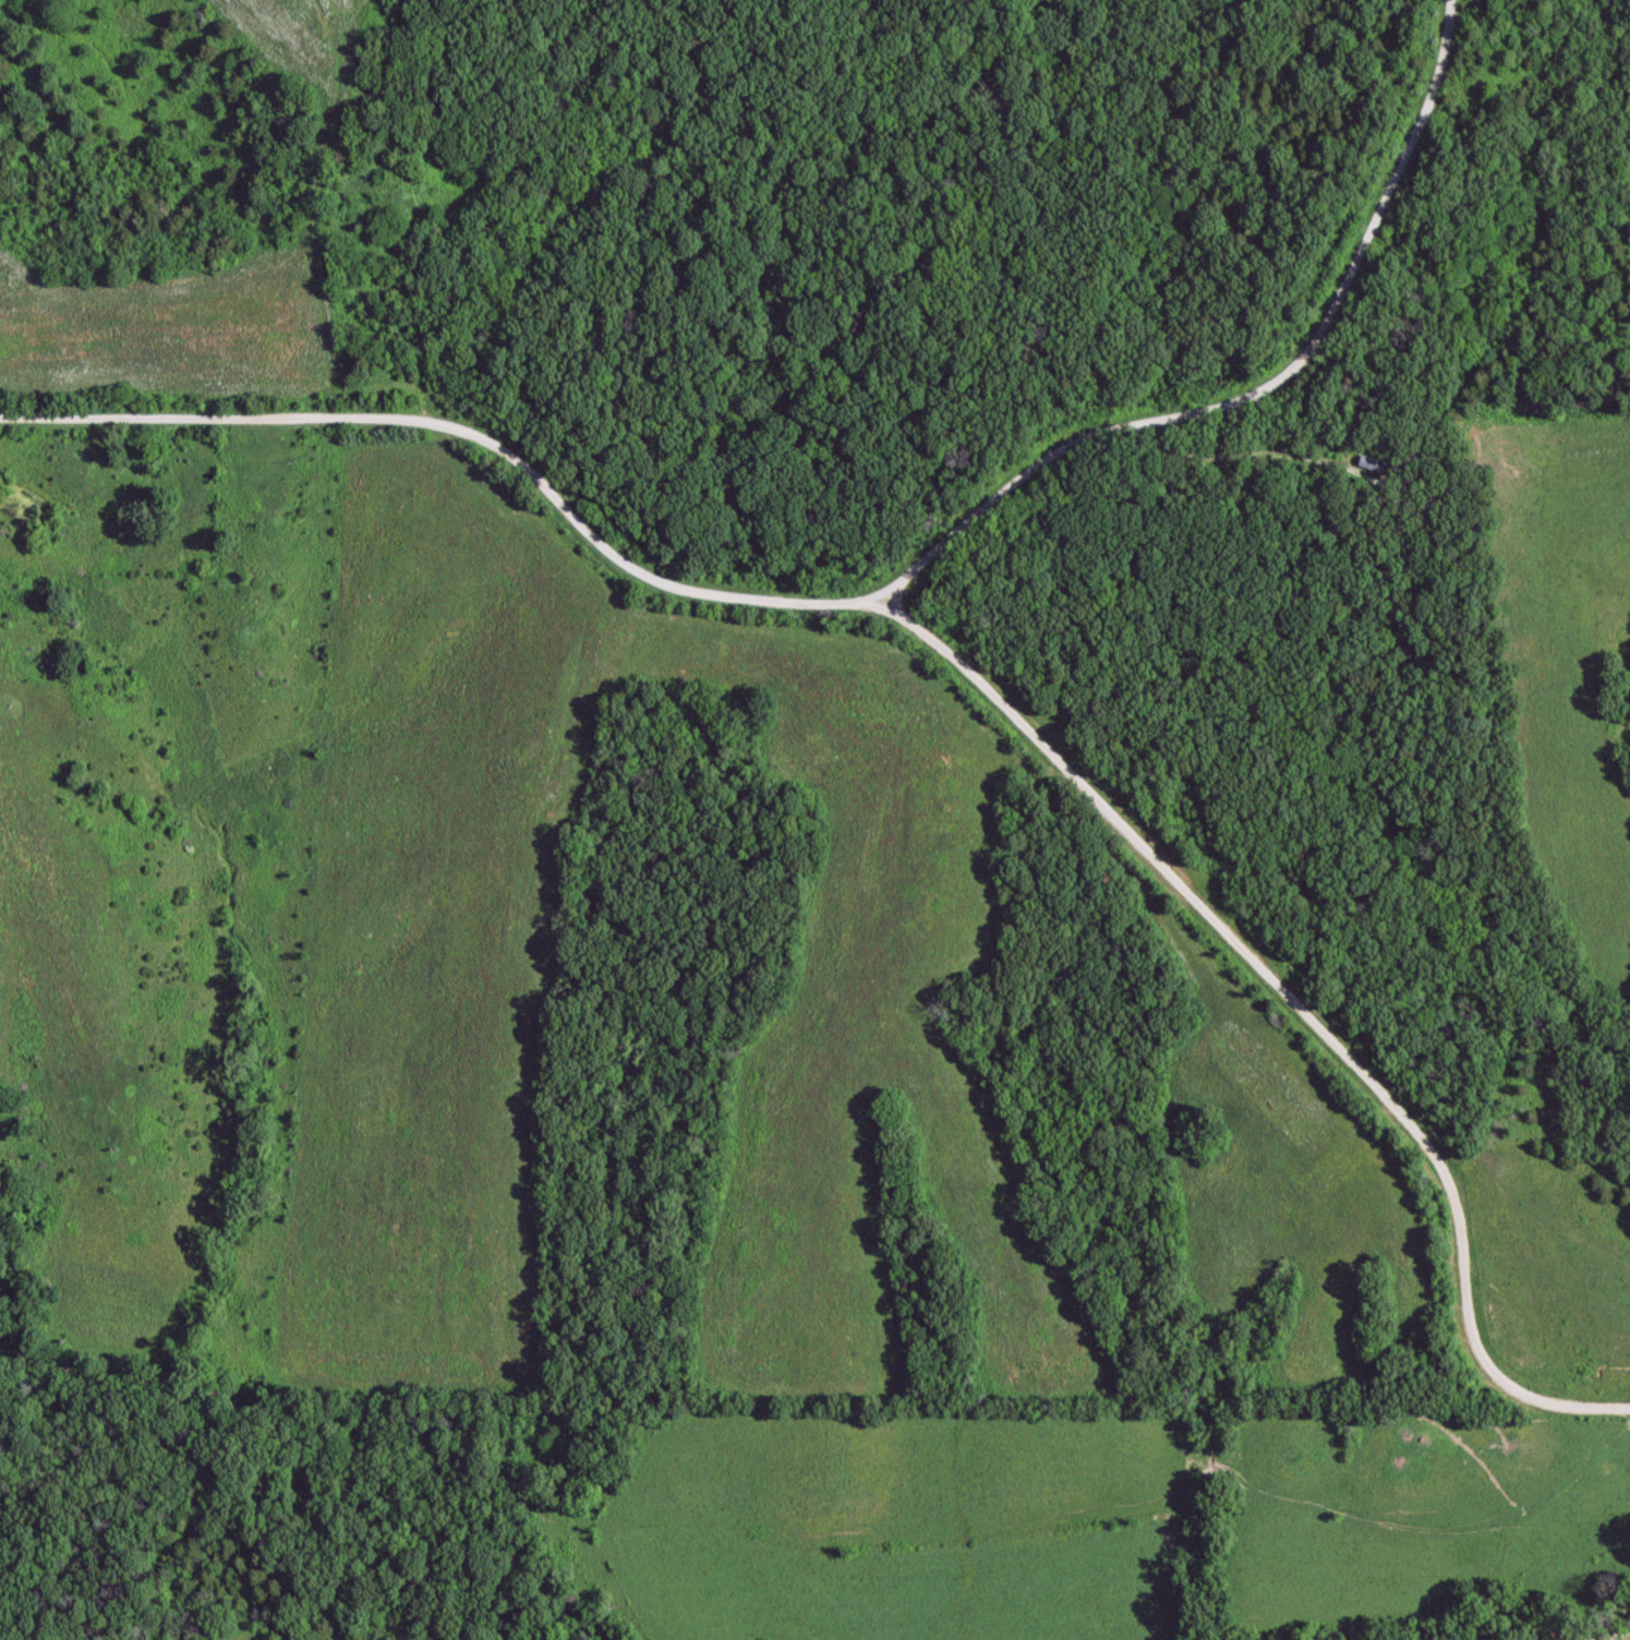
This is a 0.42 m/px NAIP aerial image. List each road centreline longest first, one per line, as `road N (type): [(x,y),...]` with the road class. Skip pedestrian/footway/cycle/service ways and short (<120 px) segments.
road 1 (residential): [(1629,1404),(1525,1397),(1485,1375),(1453,1307),(1438,1167),(1414,1125),(1066,774),(958,672),(866,604)]
road 2 (residential): [(0,416),(126,410),(418,433),(508,460),(623,578),(677,595),(866,604)]
road 3 (residential): [(866,604),(1094,432),(1195,419),(1246,402),(1293,370),(1422,101),(1441,39),(1444,0)]

